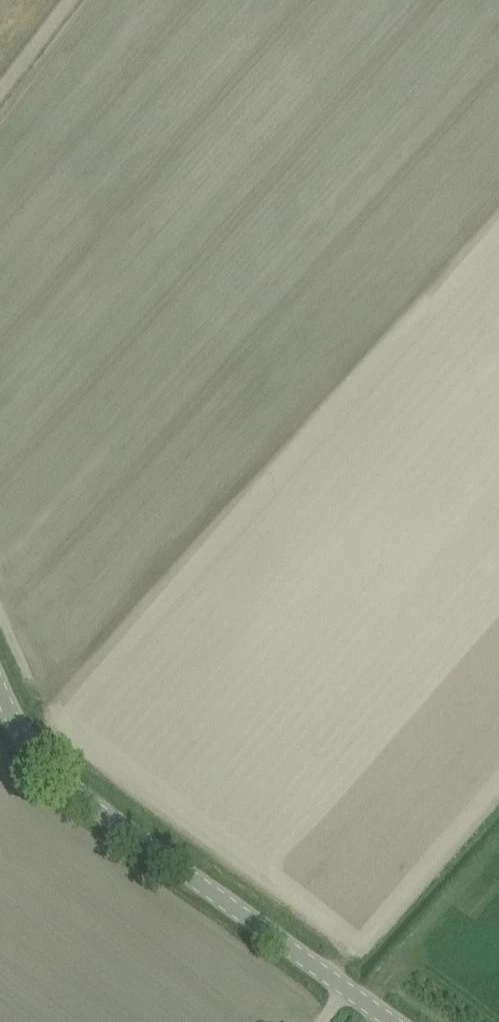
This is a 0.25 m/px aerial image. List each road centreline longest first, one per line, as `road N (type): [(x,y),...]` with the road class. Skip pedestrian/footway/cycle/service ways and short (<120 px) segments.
road 1 (unclassified): [(390,1021),(91,803),(55,767),(0,680)]

